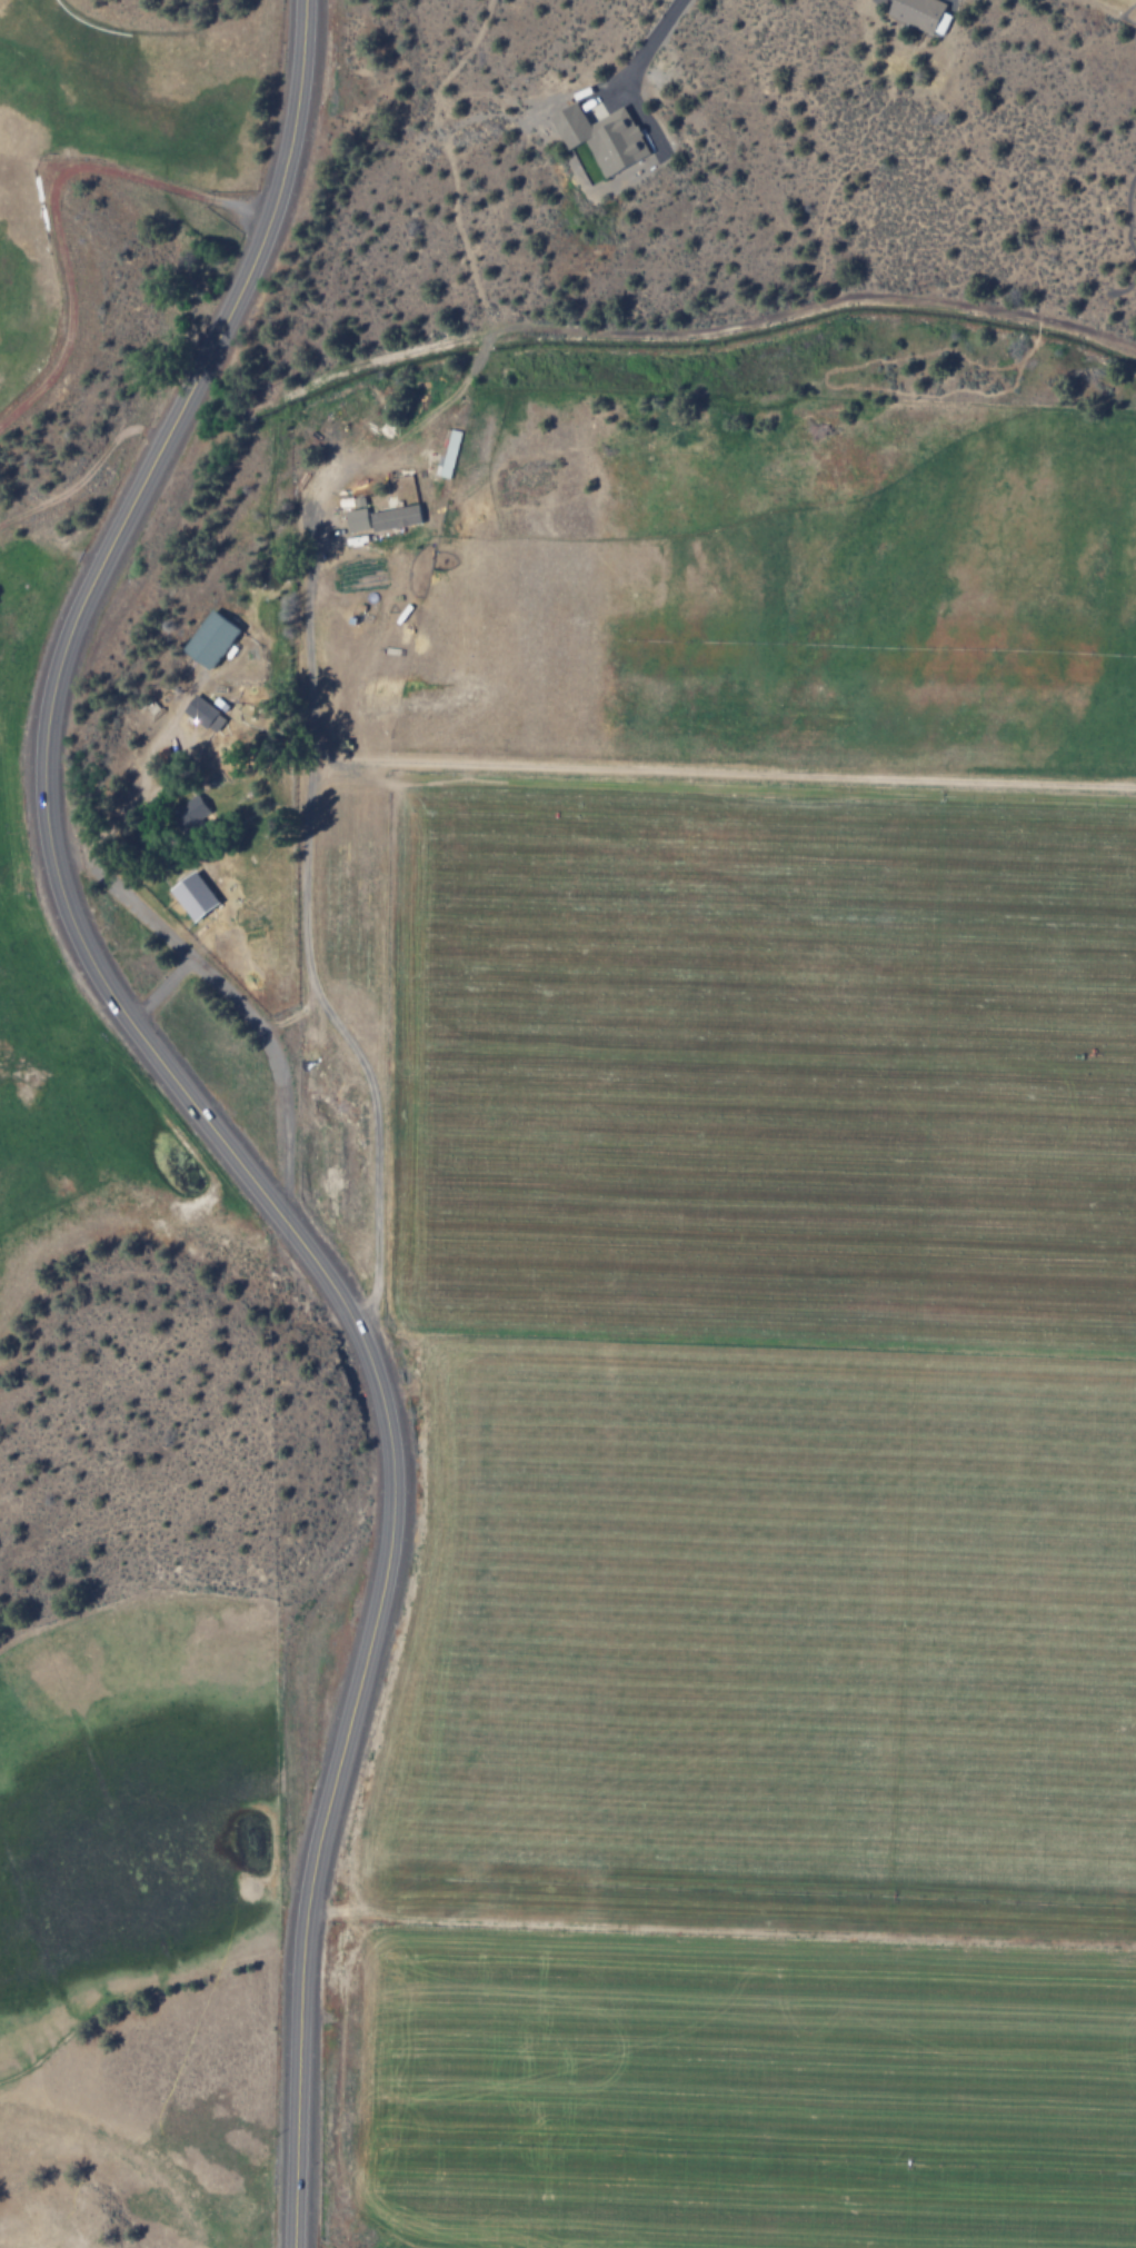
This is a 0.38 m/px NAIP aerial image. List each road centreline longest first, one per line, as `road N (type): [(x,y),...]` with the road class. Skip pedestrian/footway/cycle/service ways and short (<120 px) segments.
road 1 (tertiary): [(294,2247),(306,1906),(389,1553),(389,1439),(379,1383),(335,1289),(162,1067),(86,952),(51,853),(44,745),(70,636),(279,209),(298,125),(308,0)]

